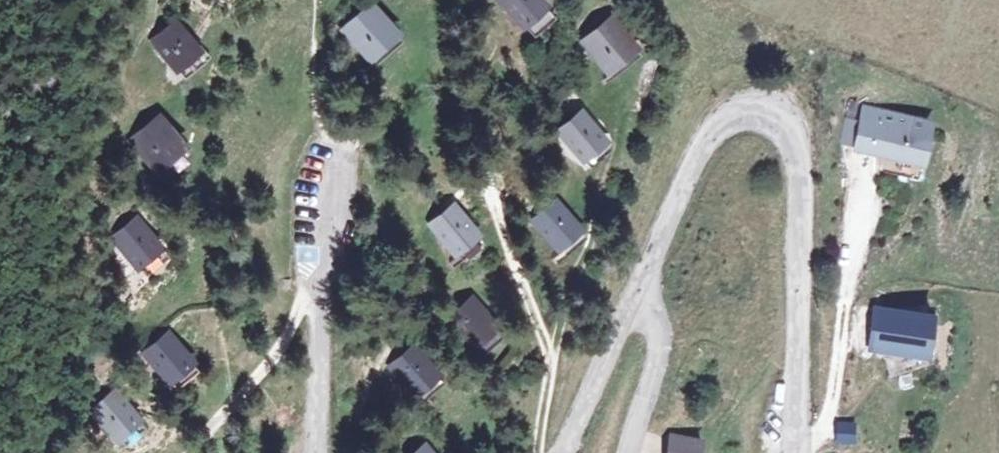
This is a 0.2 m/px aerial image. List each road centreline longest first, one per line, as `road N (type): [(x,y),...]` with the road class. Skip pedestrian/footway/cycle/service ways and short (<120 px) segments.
road 1 (residential): [(788,452),(795,197),(781,115),(739,115),(704,150),(632,311)]
road 2 (residential): [(310,452),(310,205),(334,134)]
road 3 (residential): [(632,311),(554,452)]
road 4 (residential): [(632,311),(656,327),(635,452)]

